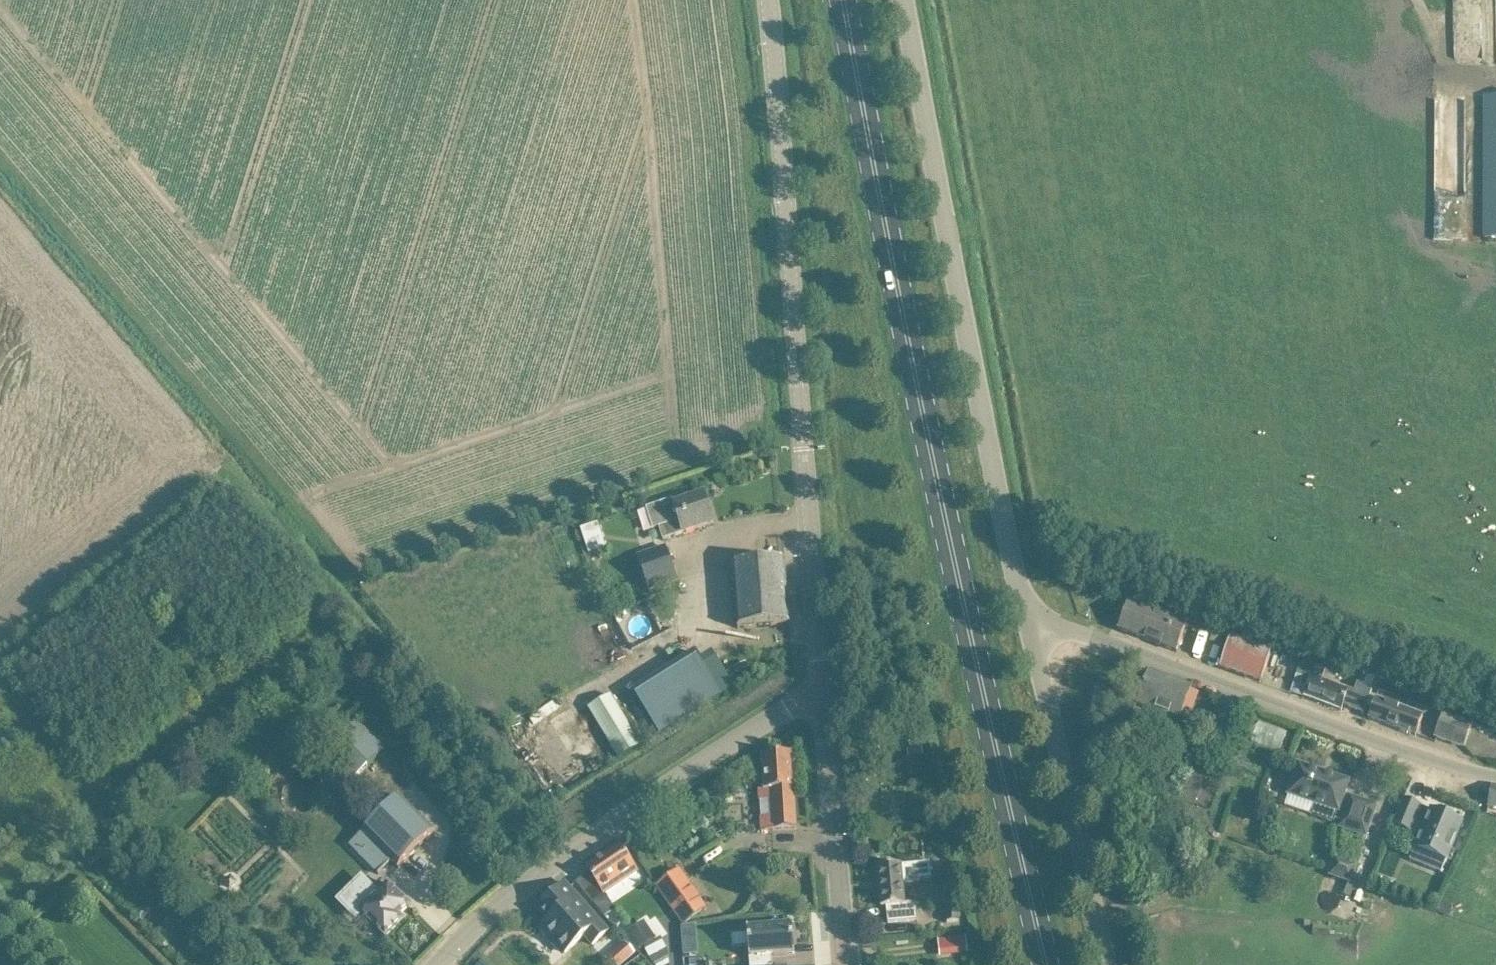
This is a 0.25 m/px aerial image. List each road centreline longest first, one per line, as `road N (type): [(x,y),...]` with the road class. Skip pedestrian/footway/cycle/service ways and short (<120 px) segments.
road 1 (primary): [(1045,964),(943,505),(844,0)]
road 2 (unclassified): [(821,704),(768,0)]
road 3 (unclassified): [(1025,616),(965,346),(903,0)]
road 4 (unclassified): [(1495,778),(1025,616)]
road 5 (unclassified): [(438,964),(580,845),(771,721),(821,704)]
road 6 (unclassified): [(1108,964),(1025,616)]
road 7 (unclassified): [(843,964),(821,704)]
road 8 (track): [(1447,229),(1444,59),(1419,0)]

